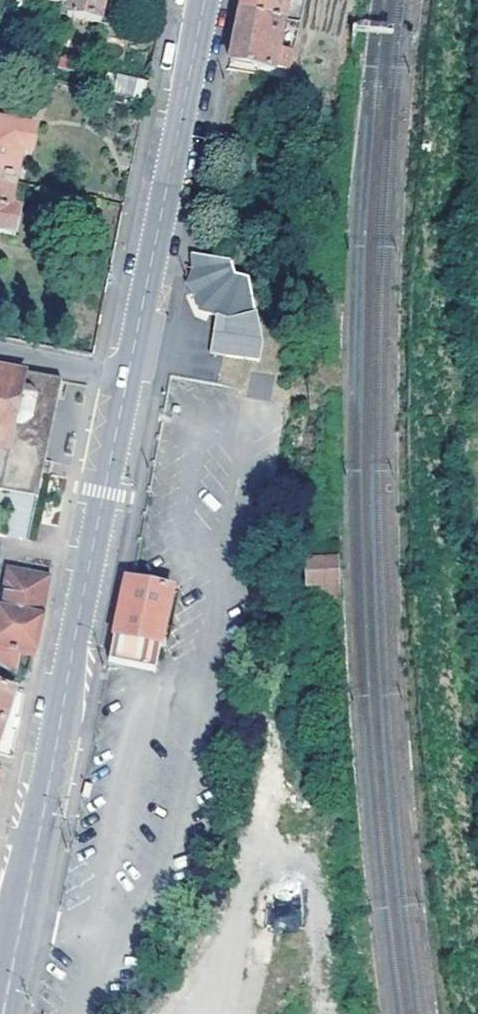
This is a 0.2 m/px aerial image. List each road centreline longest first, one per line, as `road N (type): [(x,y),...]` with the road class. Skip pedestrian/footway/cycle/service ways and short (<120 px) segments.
road 1 (secondary): [(6,1013),(130,382)]
road 2 (secondary): [(130,382),(207,0)]
road 3 (residential): [(130,382),(0,357)]

